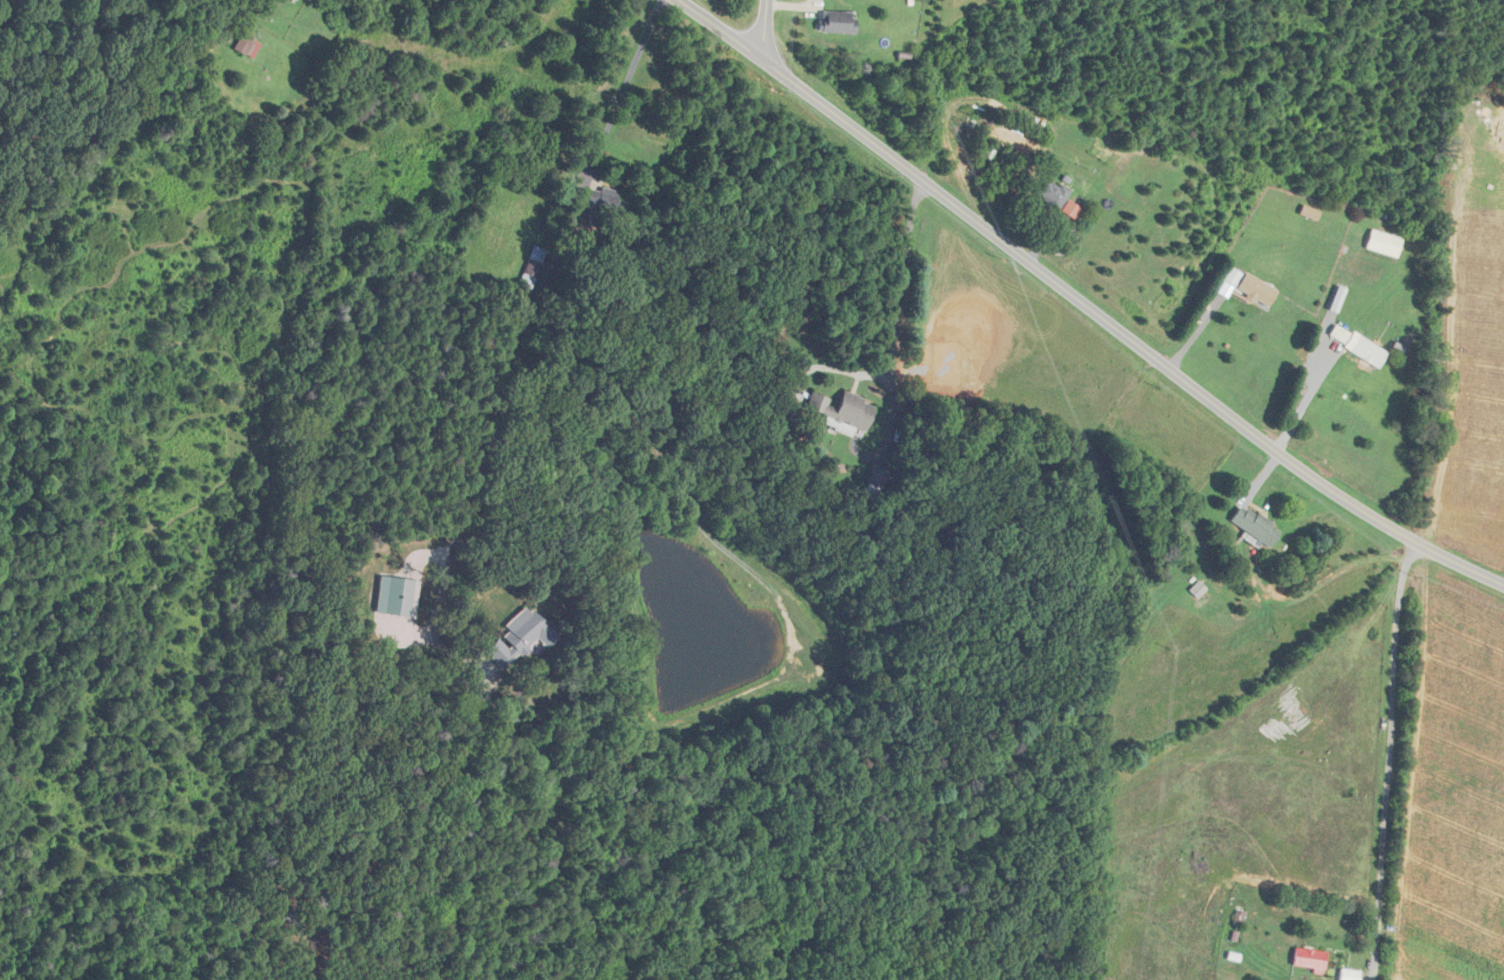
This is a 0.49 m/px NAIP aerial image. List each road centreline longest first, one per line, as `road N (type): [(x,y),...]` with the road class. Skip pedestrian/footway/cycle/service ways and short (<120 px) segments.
road 1 (tertiary): [(1503,583),(1418,543),(1304,470),(681,0)]
road 2 (residential): [(1418,543),(1404,574),(1399,620),(1373,979)]

